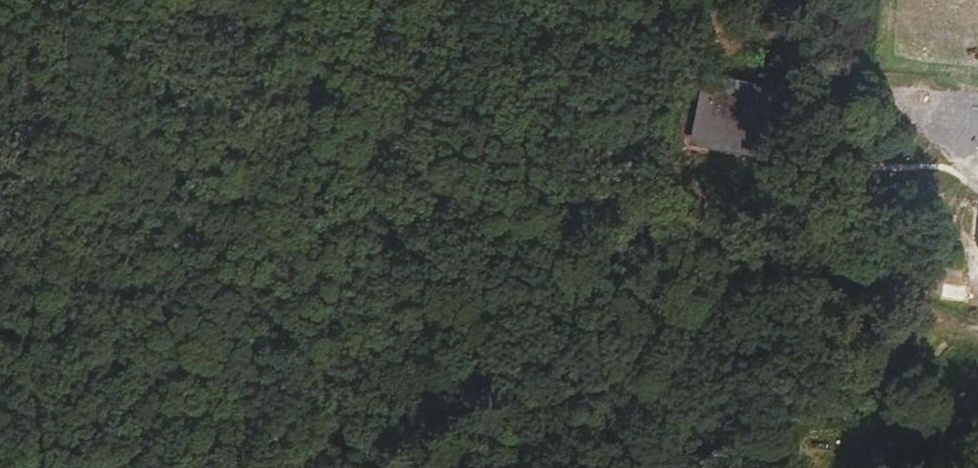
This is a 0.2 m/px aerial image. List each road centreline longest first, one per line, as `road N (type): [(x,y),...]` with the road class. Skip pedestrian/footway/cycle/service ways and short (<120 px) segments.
road 1 (track): [(977,329),(880,292),(745,220),(578,180),(456,64),(412,0)]
road 2 (track): [(256,0),(275,467)]

